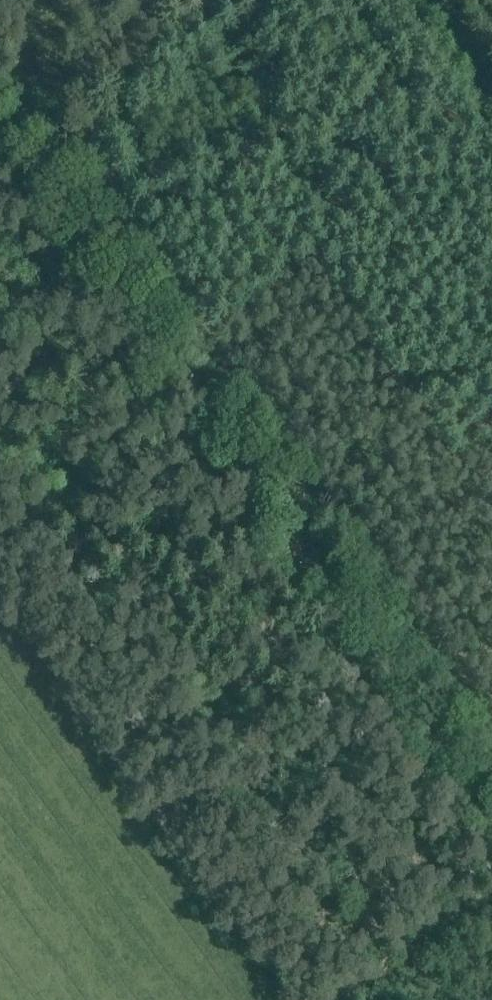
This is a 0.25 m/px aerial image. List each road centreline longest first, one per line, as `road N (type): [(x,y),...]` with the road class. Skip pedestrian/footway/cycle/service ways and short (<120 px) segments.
road 1 (track): [(0,185),(491,863)]
road 2 (track): [(491,875),(313,999)]

